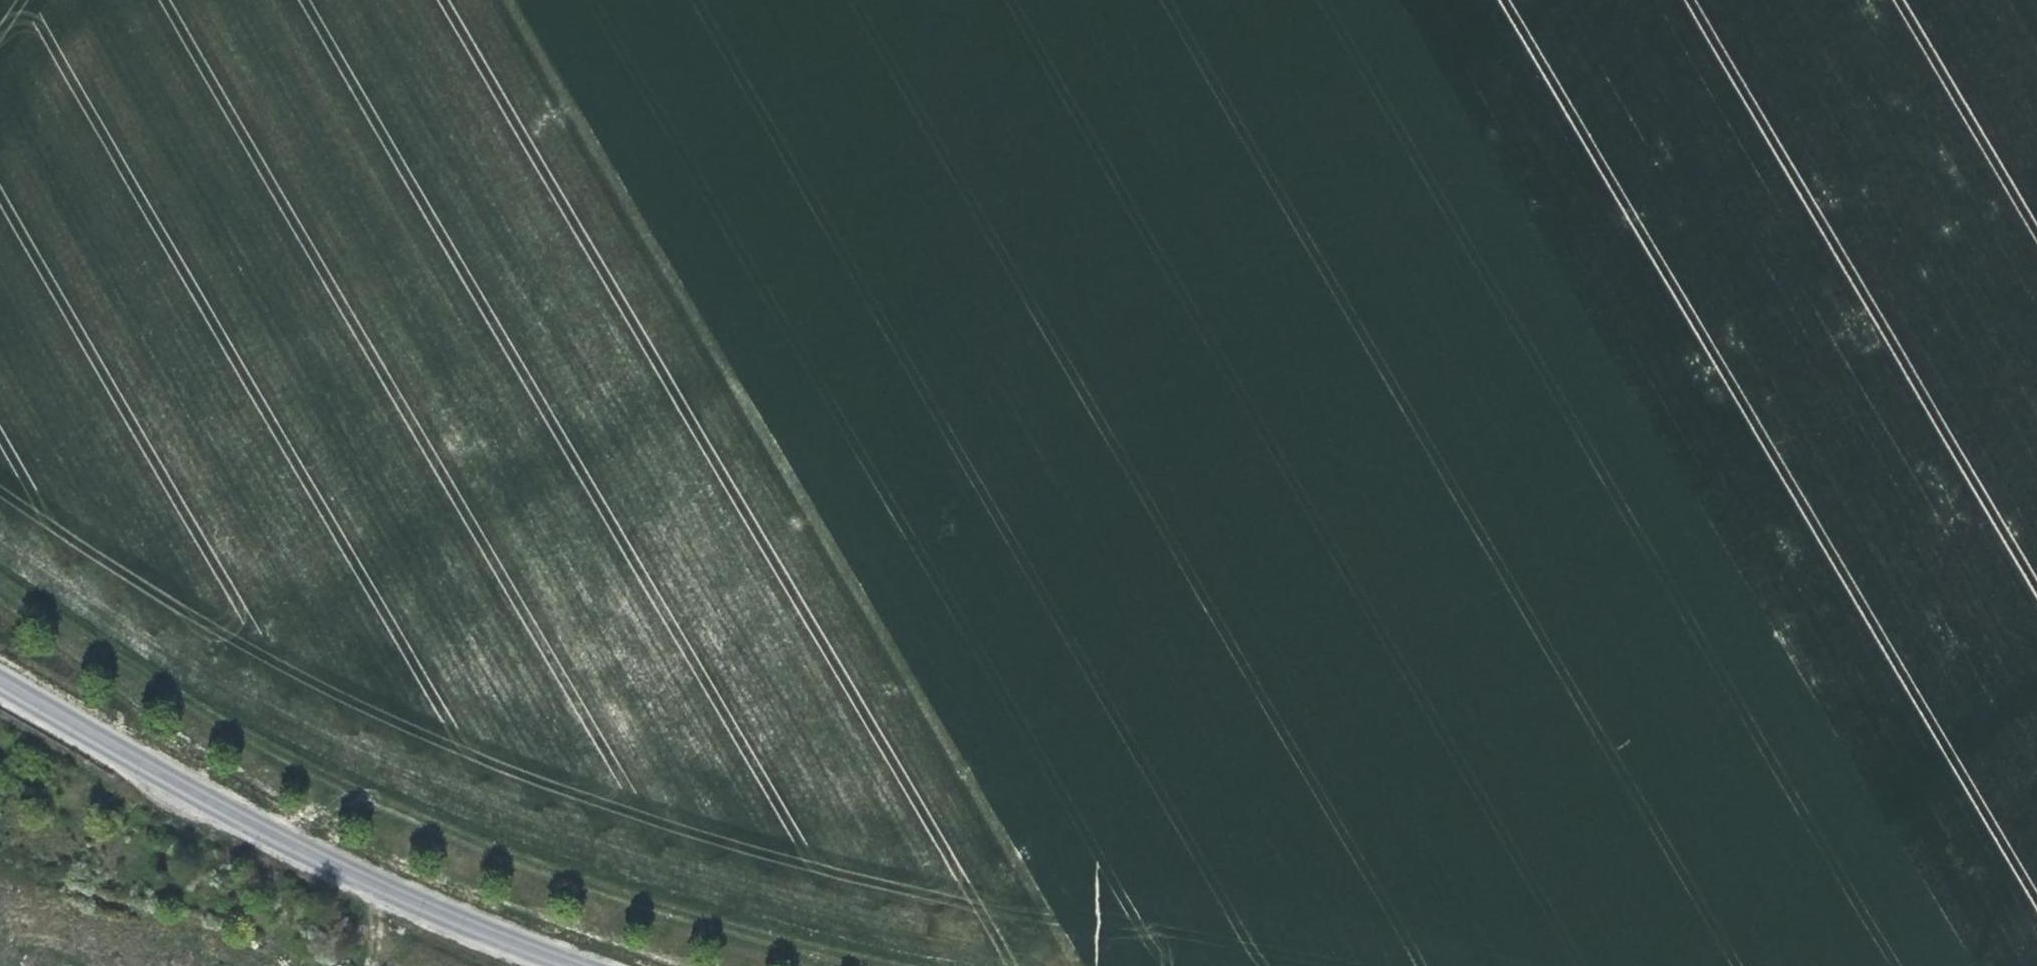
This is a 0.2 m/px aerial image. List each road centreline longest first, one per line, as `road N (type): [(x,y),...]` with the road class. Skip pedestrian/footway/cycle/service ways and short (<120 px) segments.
road 1 (track): [(0,582),(105,654),(408,816),(746,937),(880,965)]
road 2 (tertiary): [(572,965),(484,935),(257,830),(0,684)]

